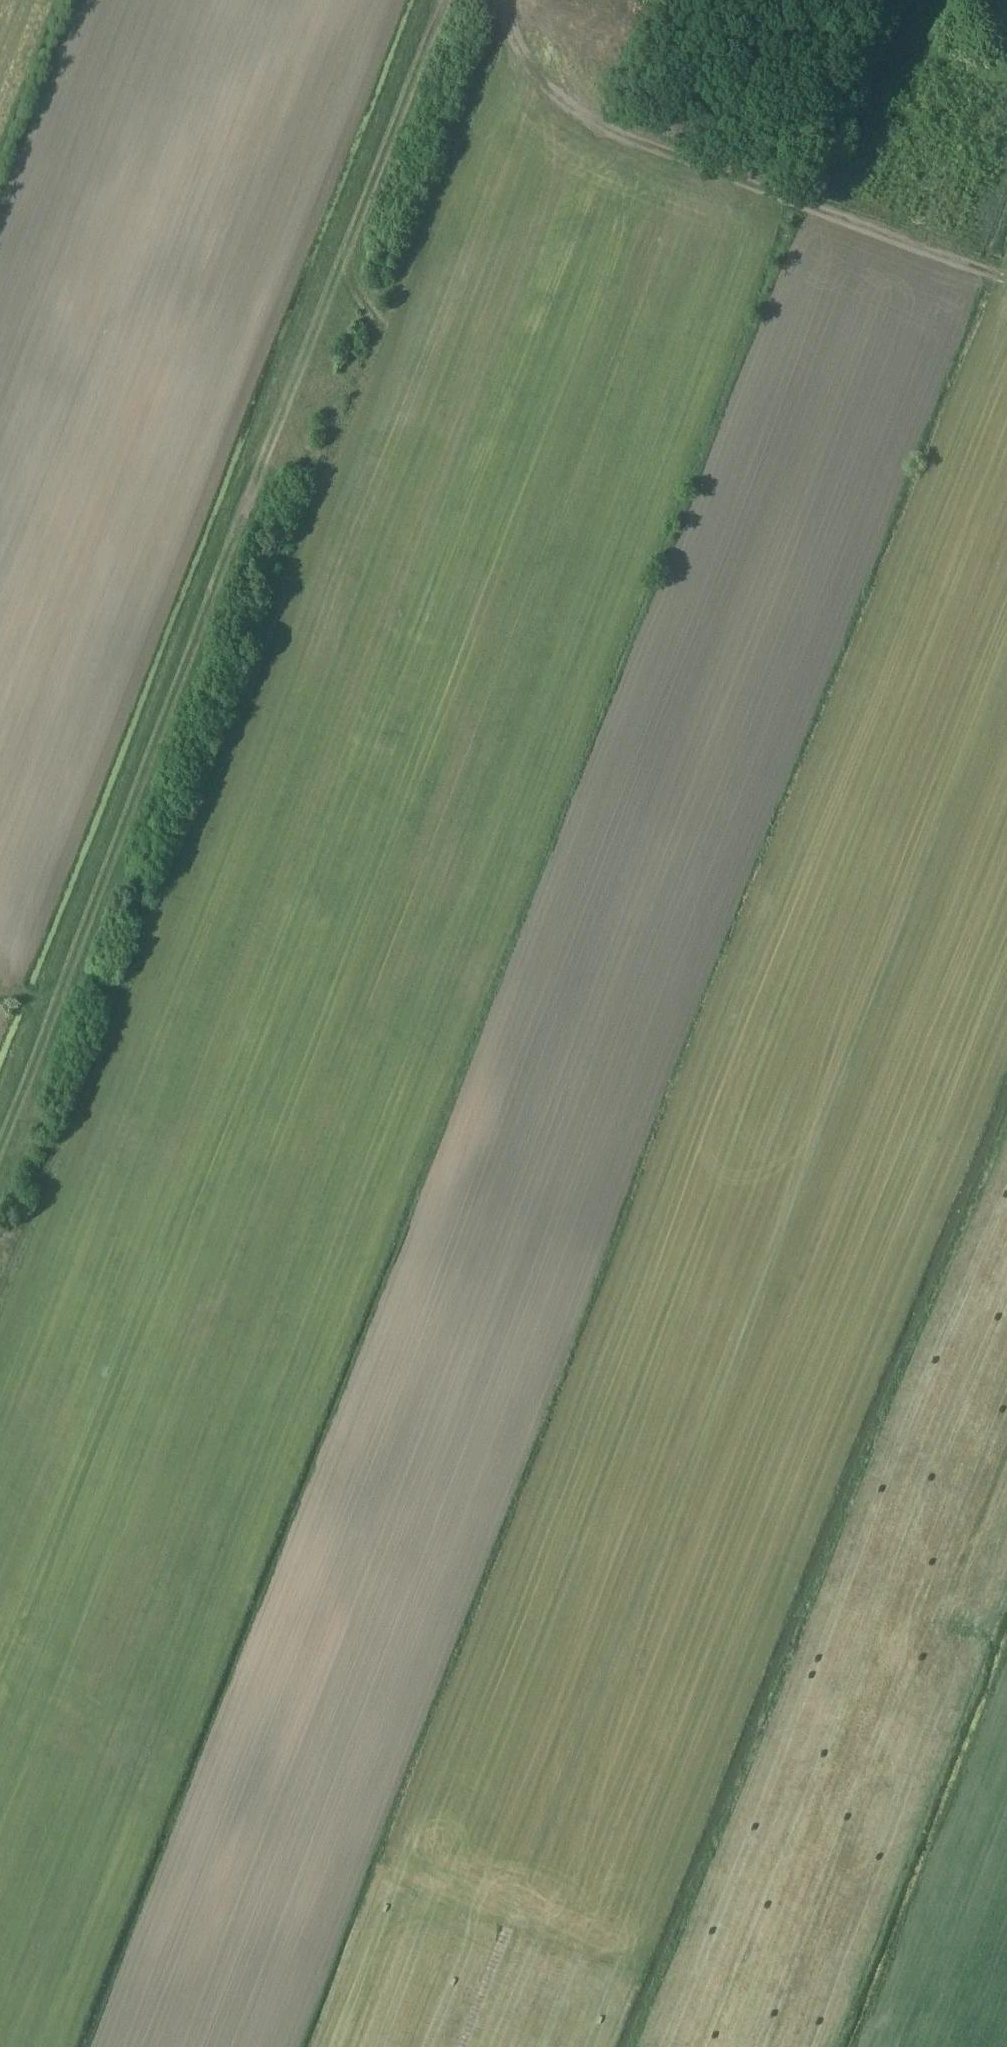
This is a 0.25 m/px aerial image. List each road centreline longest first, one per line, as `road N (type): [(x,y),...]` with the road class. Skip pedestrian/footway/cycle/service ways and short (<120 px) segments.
road 1 (track): [(459,2046),(1006,653)]
road 2 (track): [(435,0),(0,1128)]
road 3 (track): [(1006,277),(691,161),(558,99),(518,0)]

